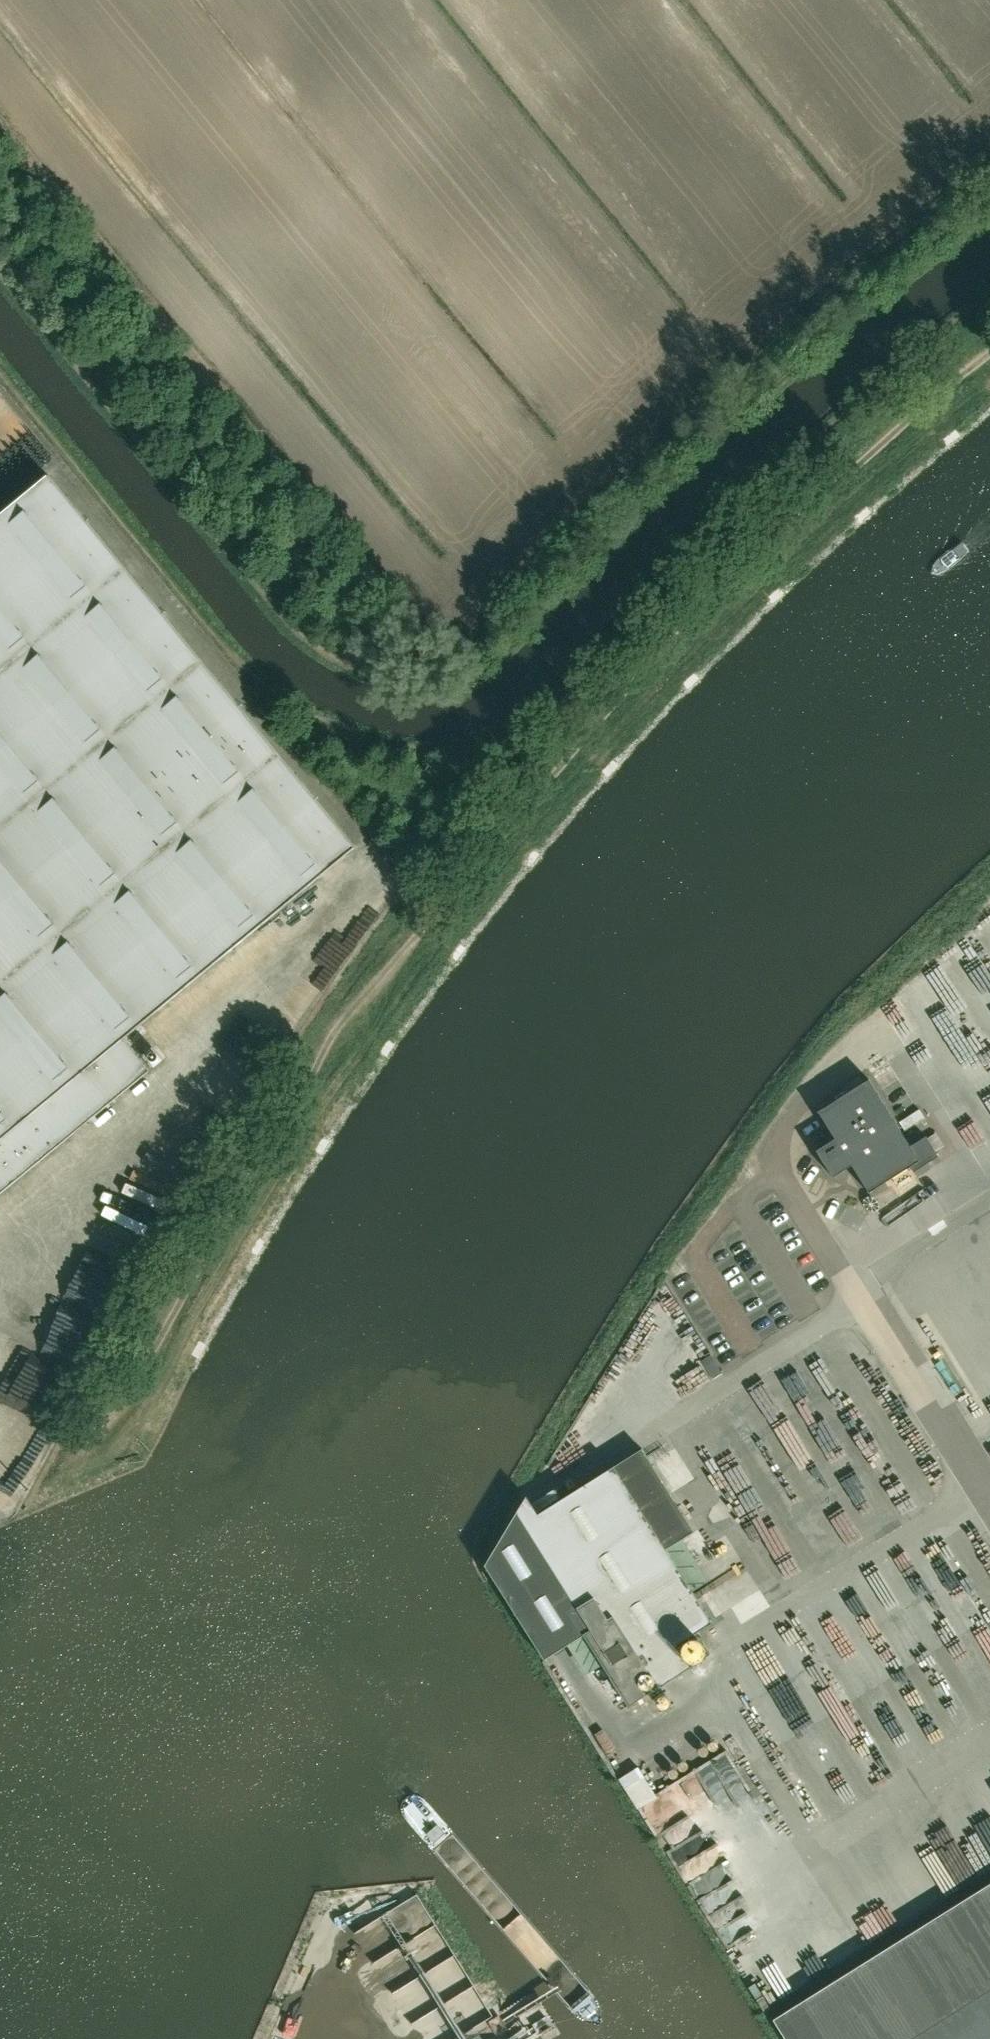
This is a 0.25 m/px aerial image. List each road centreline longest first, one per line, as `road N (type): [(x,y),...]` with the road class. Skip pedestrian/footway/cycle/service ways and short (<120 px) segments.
road 1 (track): [(989,354),(796,519),(532,797),(315,1083),(142,1376),(60,1480)]
road 2 (unclassified): [(989,1506),(780,1175),(774,1154),(805,1097)]

